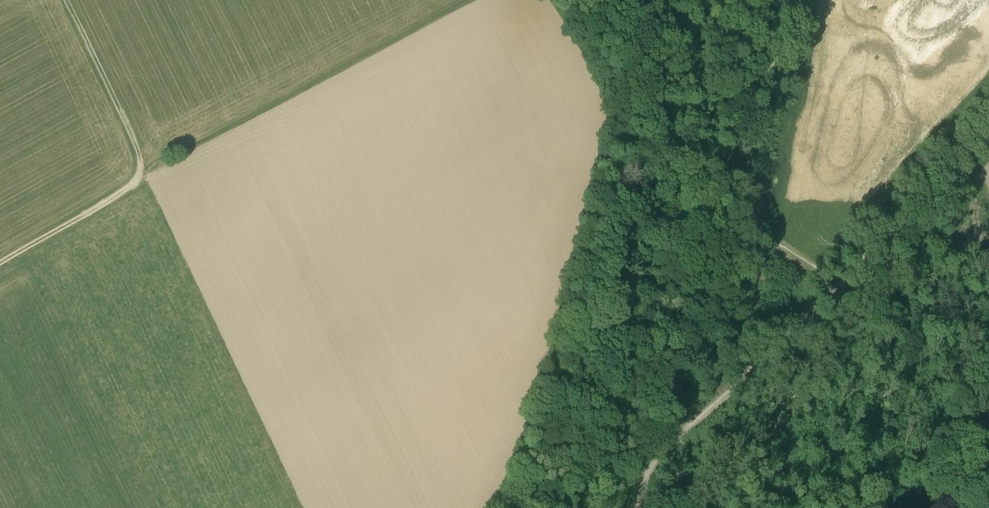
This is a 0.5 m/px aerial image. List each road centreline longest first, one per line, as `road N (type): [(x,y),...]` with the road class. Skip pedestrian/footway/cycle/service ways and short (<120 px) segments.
road 1 (track): [(637,507),(662,451),(832,293),(988,116)]
road 2 (track): [(66,0),(130,131),(139,174)]
road 3 (track): [(137,177),(0,262)]
road 4 (track): [(988,302),(956,283),(911,289),(852,272)]

